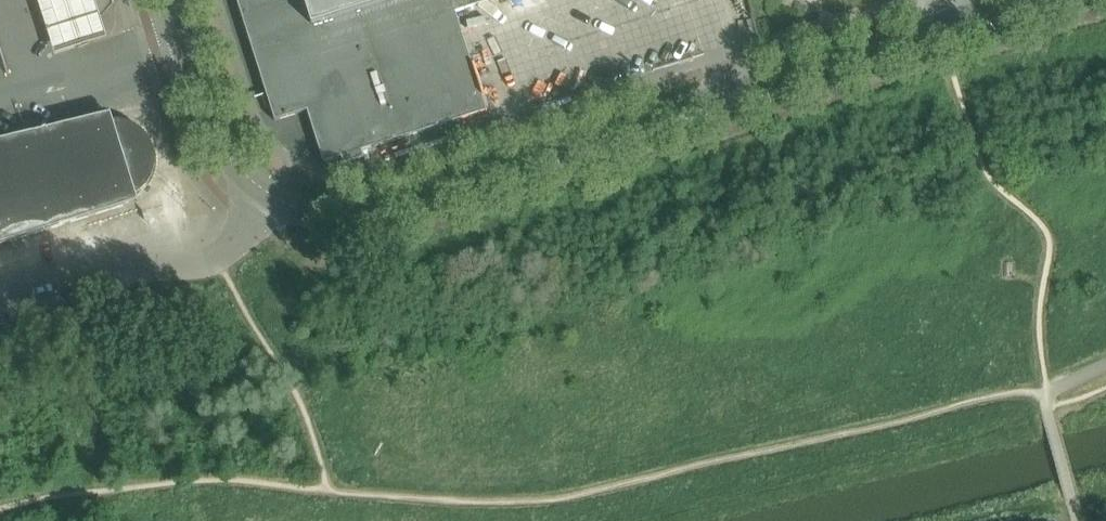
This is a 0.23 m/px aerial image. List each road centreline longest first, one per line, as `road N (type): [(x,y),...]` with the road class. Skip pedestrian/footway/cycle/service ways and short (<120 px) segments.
road 1 (tertiary): [(953,31),(374,204),(312,209),(271,196)]
road 2 (unclassified): [(271,196),(206,264),(125,261),(0,297)]
road 3 (tertiary): [(271,196),(227,150),(173,0)]

